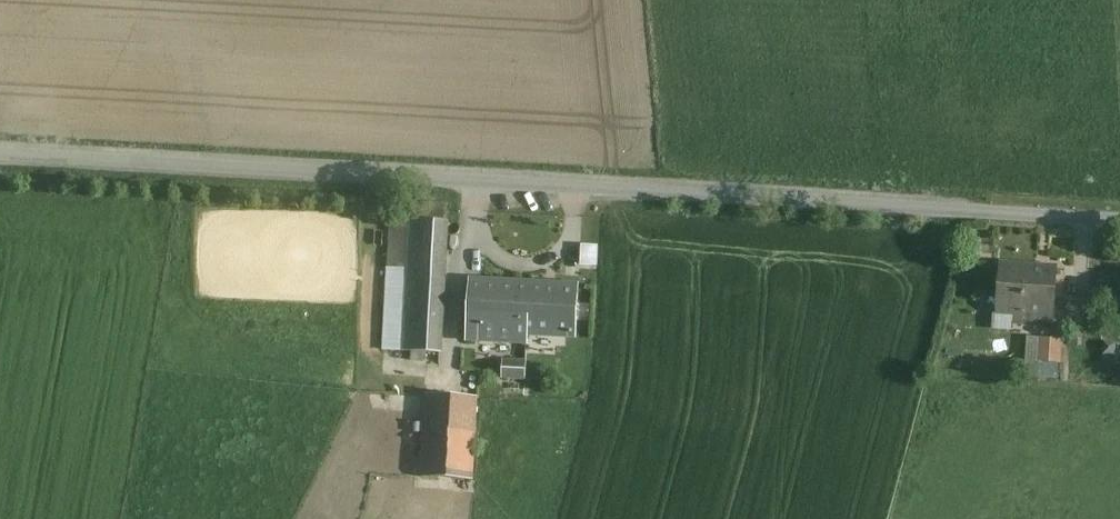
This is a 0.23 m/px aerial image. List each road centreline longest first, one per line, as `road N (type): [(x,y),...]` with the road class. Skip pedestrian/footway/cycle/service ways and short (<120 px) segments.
road 1 (tertiary): [(0,154),(1119,221)]

